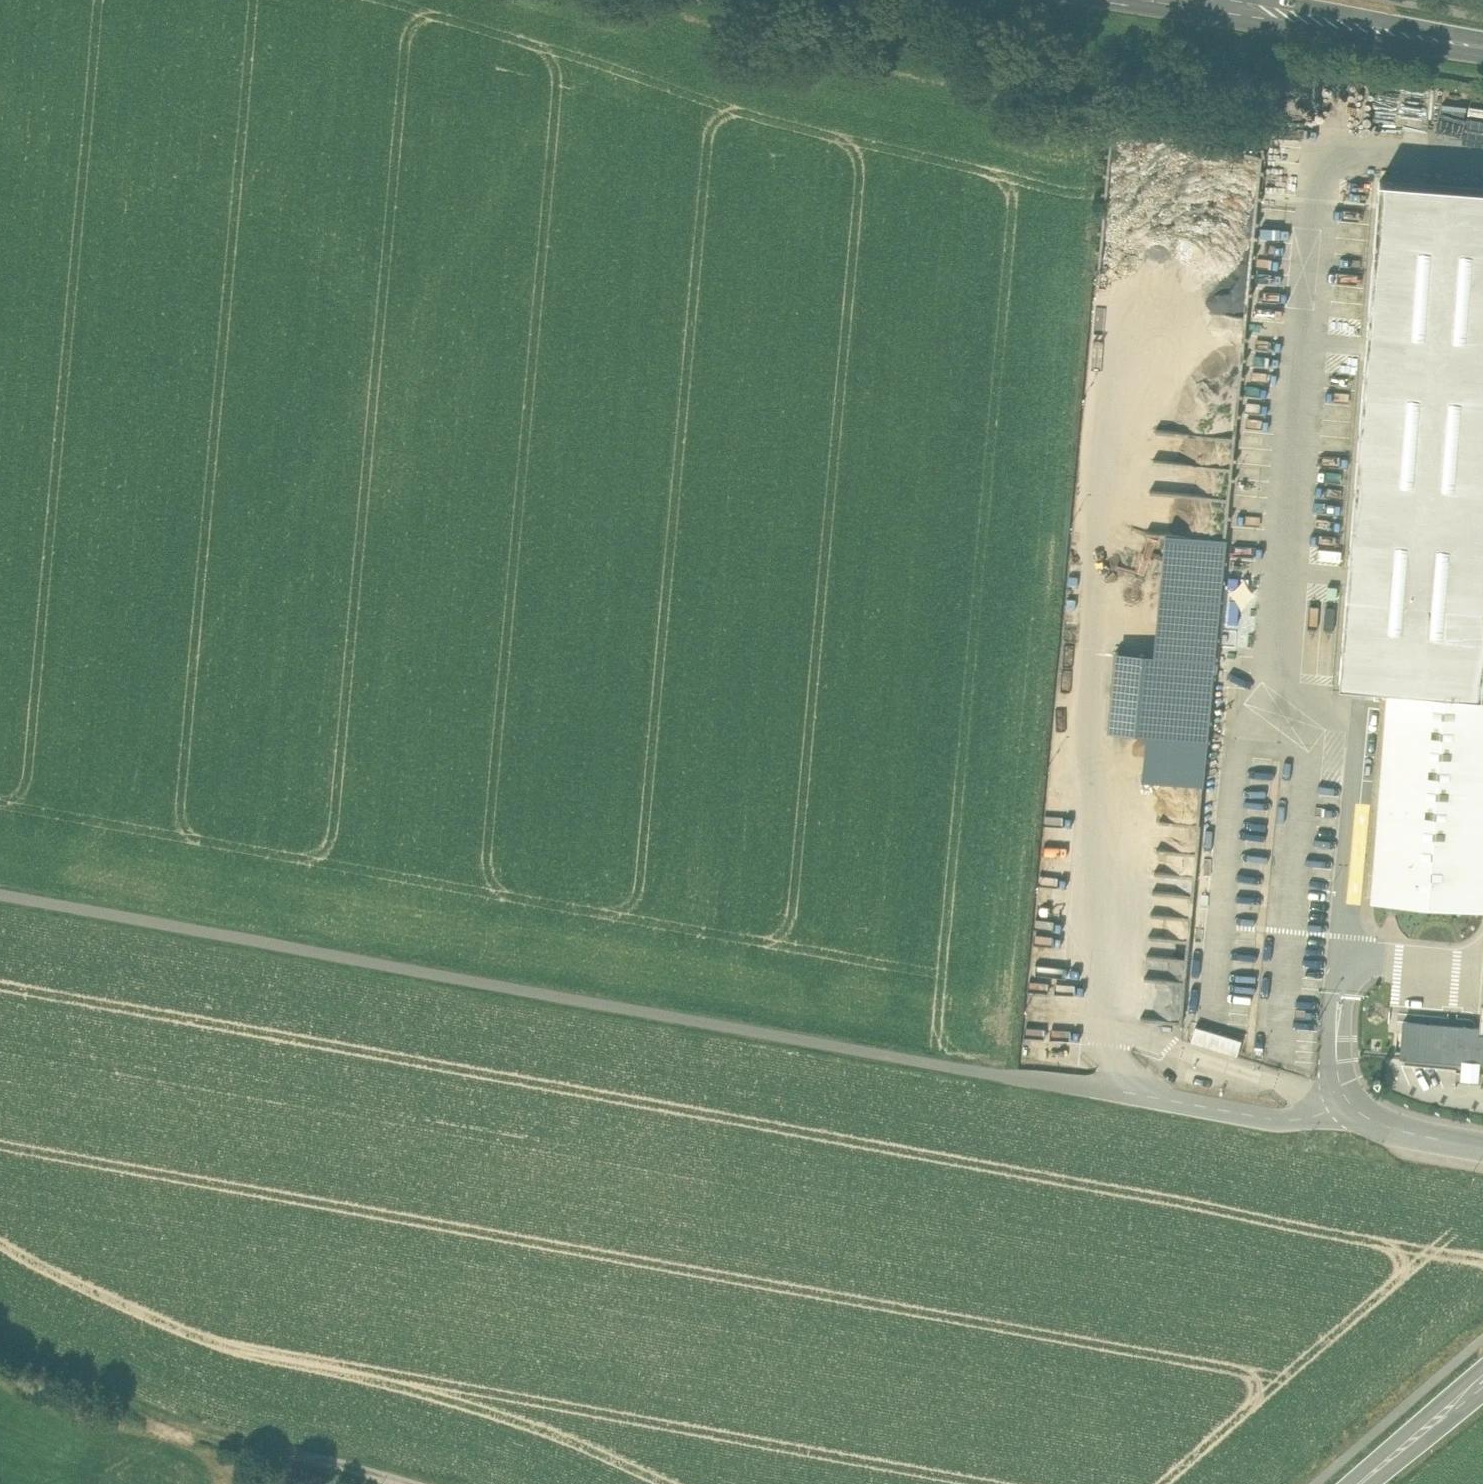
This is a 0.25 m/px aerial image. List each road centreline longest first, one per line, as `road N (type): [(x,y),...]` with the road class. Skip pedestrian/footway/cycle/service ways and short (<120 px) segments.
road 1 (unclassified): [(1346,1097),(1327,1113),(1285,1121),(0,893)]
road 2 (track): [(0,1341),(54,1373),(293,1456)]
road 3 (secondary): [(1482,46),(1209,2)]
road 4 (secondary): [(1361,1483),(1482,1382)]
road 5 (unclassified): [(1482,1147),(1416,1135),(1367,1116),(1346,1097)]

